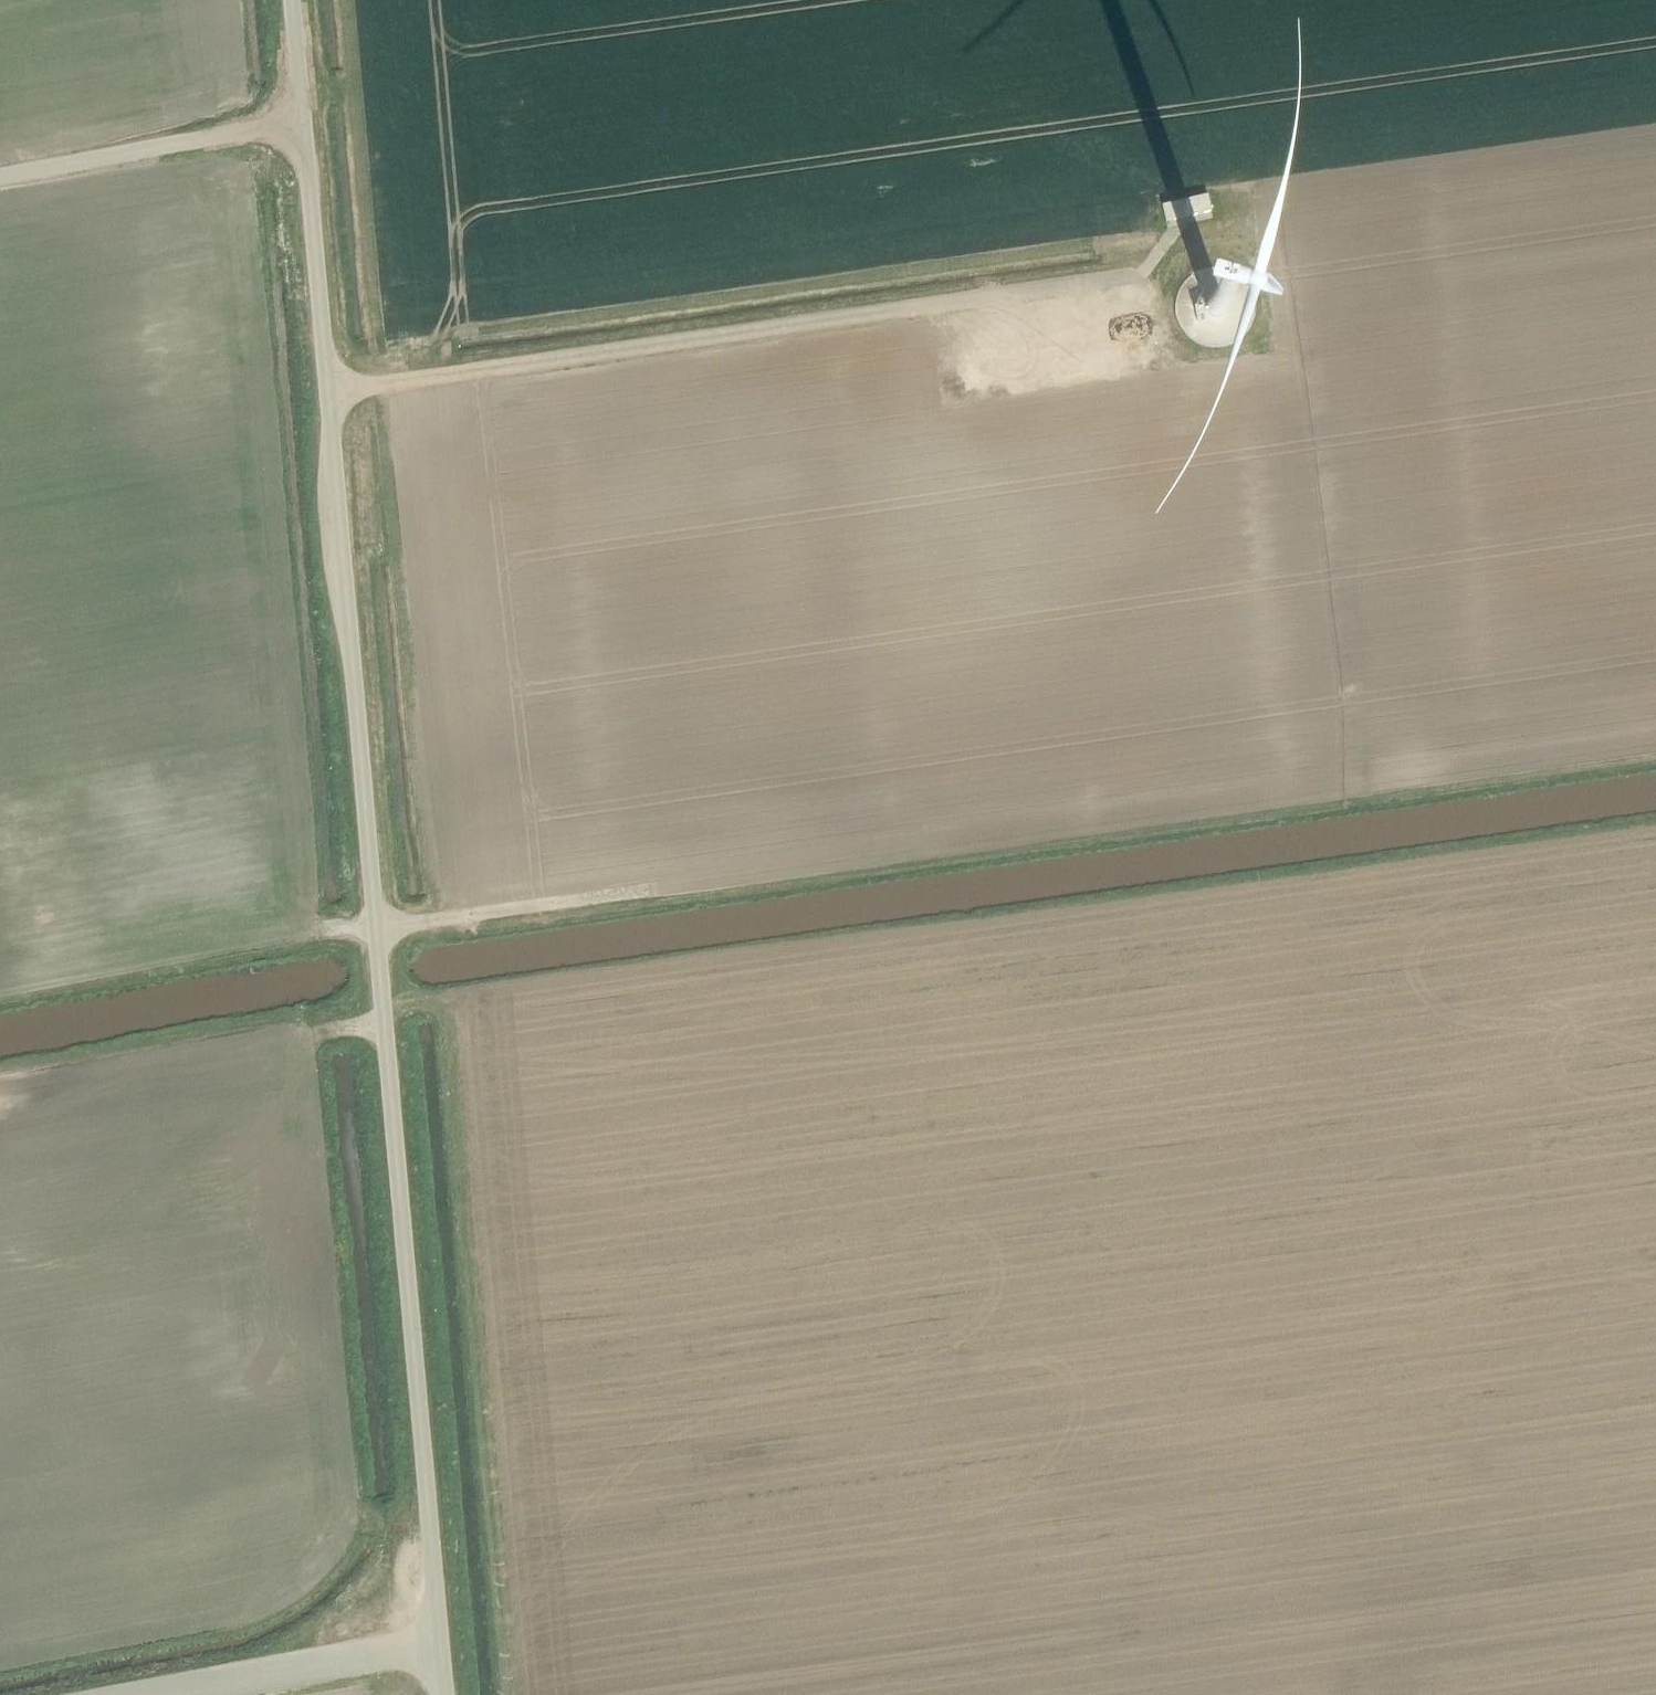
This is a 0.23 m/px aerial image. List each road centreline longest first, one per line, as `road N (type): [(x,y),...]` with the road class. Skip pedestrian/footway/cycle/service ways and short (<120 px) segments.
road 1 (unclassified): [(445,1694),(300,0)]

